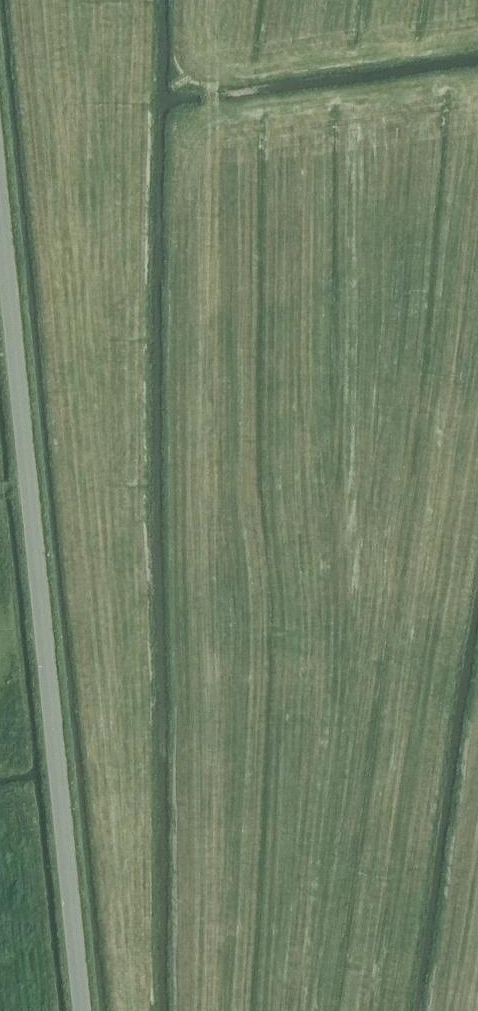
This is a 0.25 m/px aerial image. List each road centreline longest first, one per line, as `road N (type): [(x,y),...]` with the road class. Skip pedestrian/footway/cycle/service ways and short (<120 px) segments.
road 1 (unclassified): [(83,1010),(0,201)]

